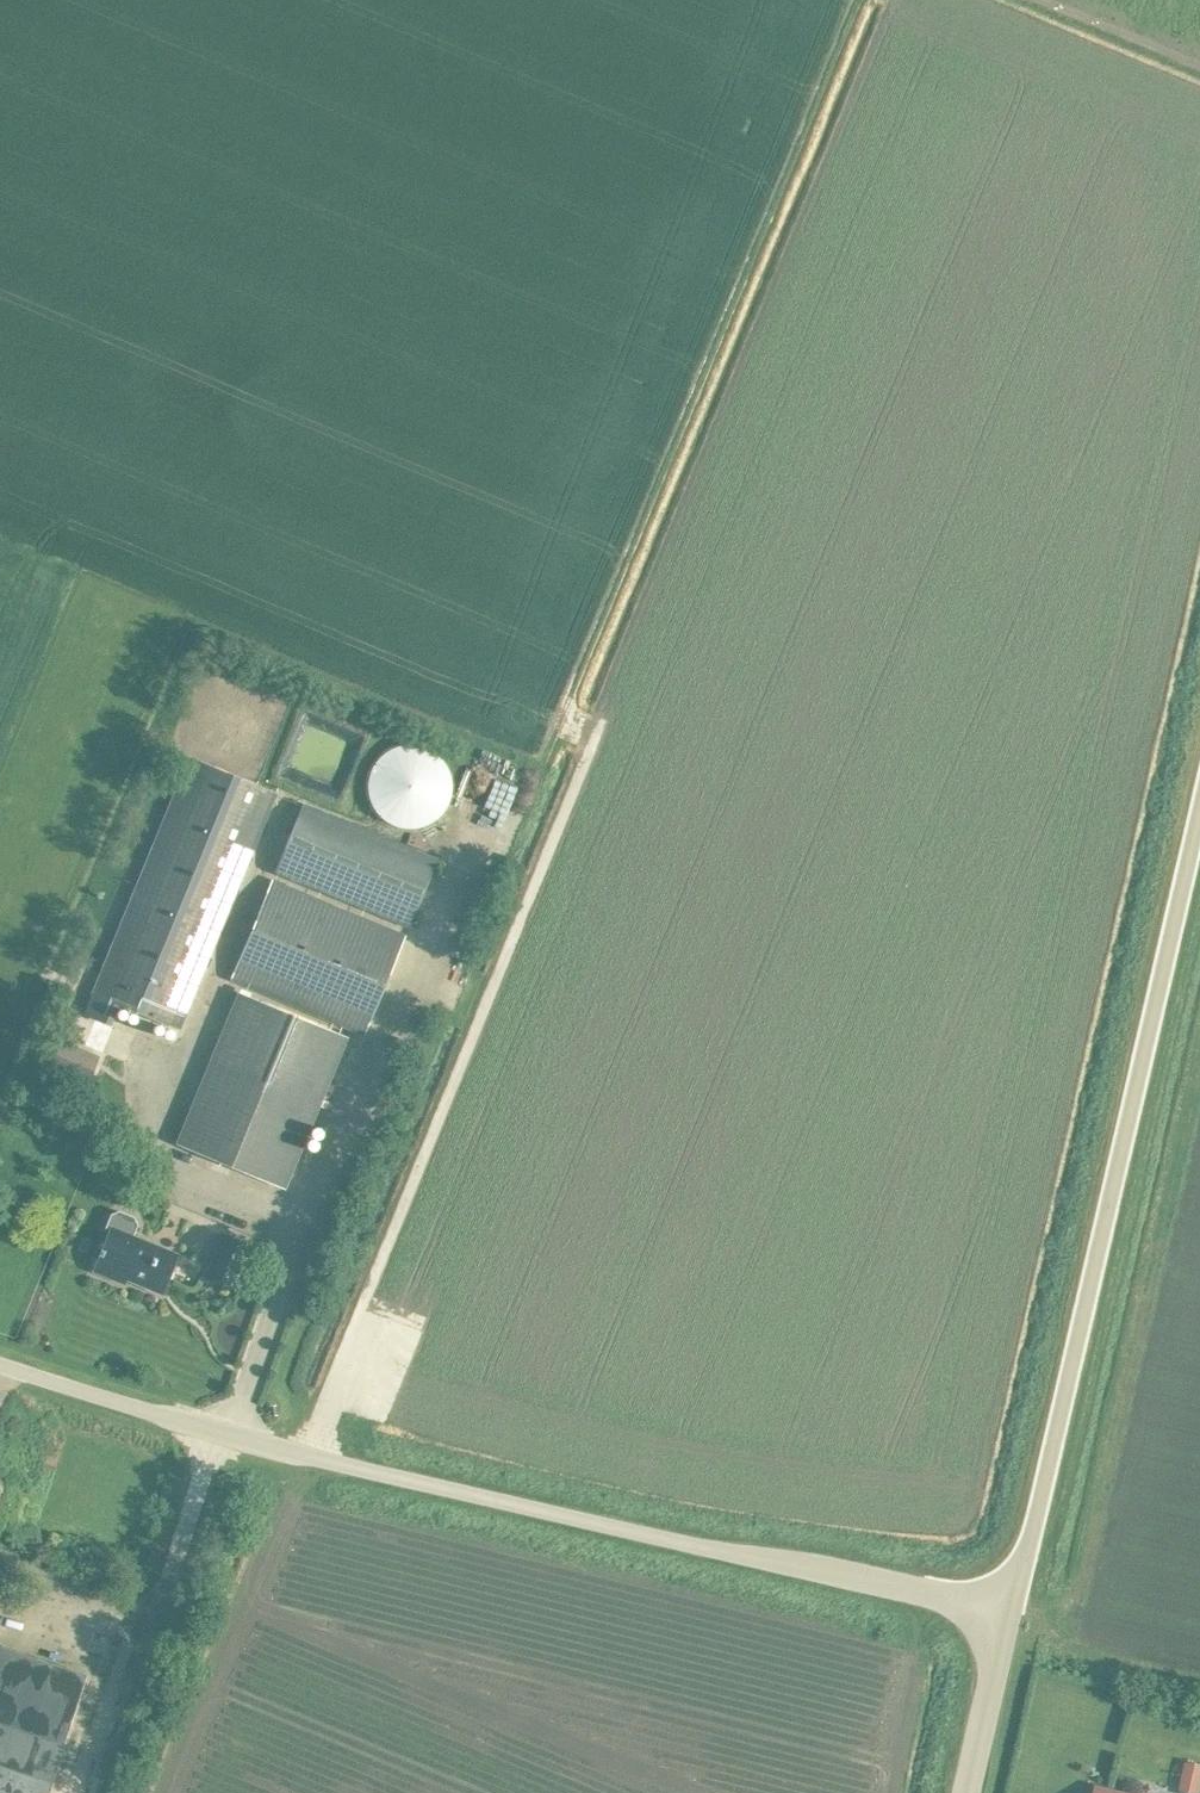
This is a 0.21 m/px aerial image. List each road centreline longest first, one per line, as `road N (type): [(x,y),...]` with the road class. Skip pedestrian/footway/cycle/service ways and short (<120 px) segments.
road 1 (unclassified): [(1017,1622),(168,1408),(0,1358)]
road 2 (unclassified): [(1017,1622),(1199,885)]
road 3 (unclassified): [(979,1792),(1017,1622)]

